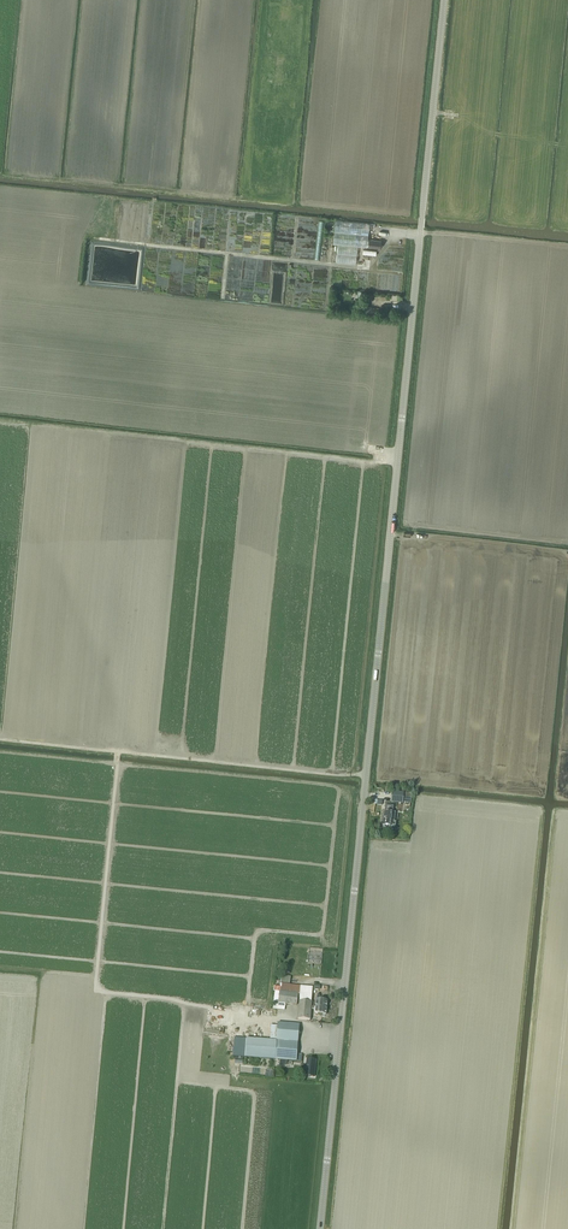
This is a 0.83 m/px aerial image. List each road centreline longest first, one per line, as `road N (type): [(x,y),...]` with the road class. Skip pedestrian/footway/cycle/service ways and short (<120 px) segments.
road 1 (unclassified): [(320,1228),(444,0)]
road 2 (track): [(398,466),(55,427)]

